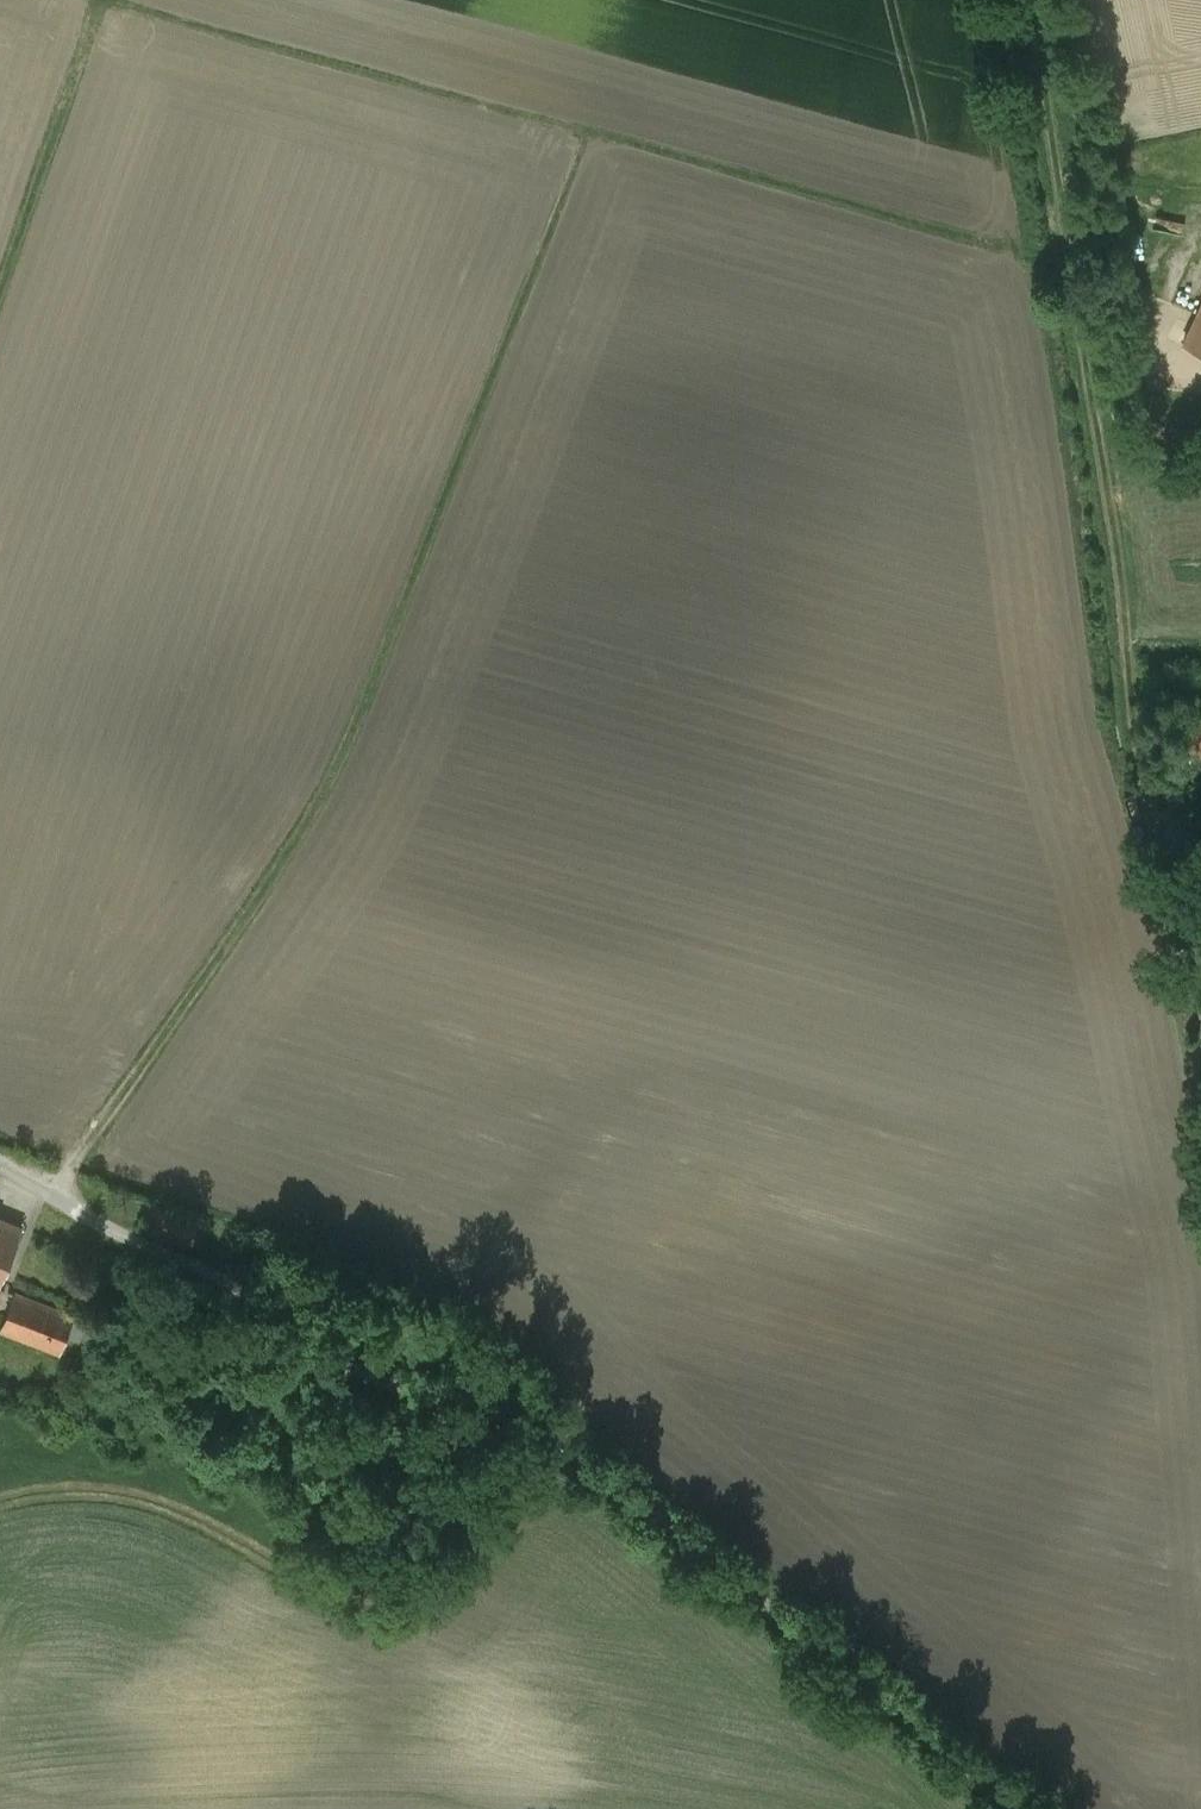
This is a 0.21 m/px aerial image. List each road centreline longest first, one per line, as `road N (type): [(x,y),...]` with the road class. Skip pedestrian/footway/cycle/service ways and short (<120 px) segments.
road 1 (track): [(1190,977),(1159,846),(1074,255),(1025,0)]

